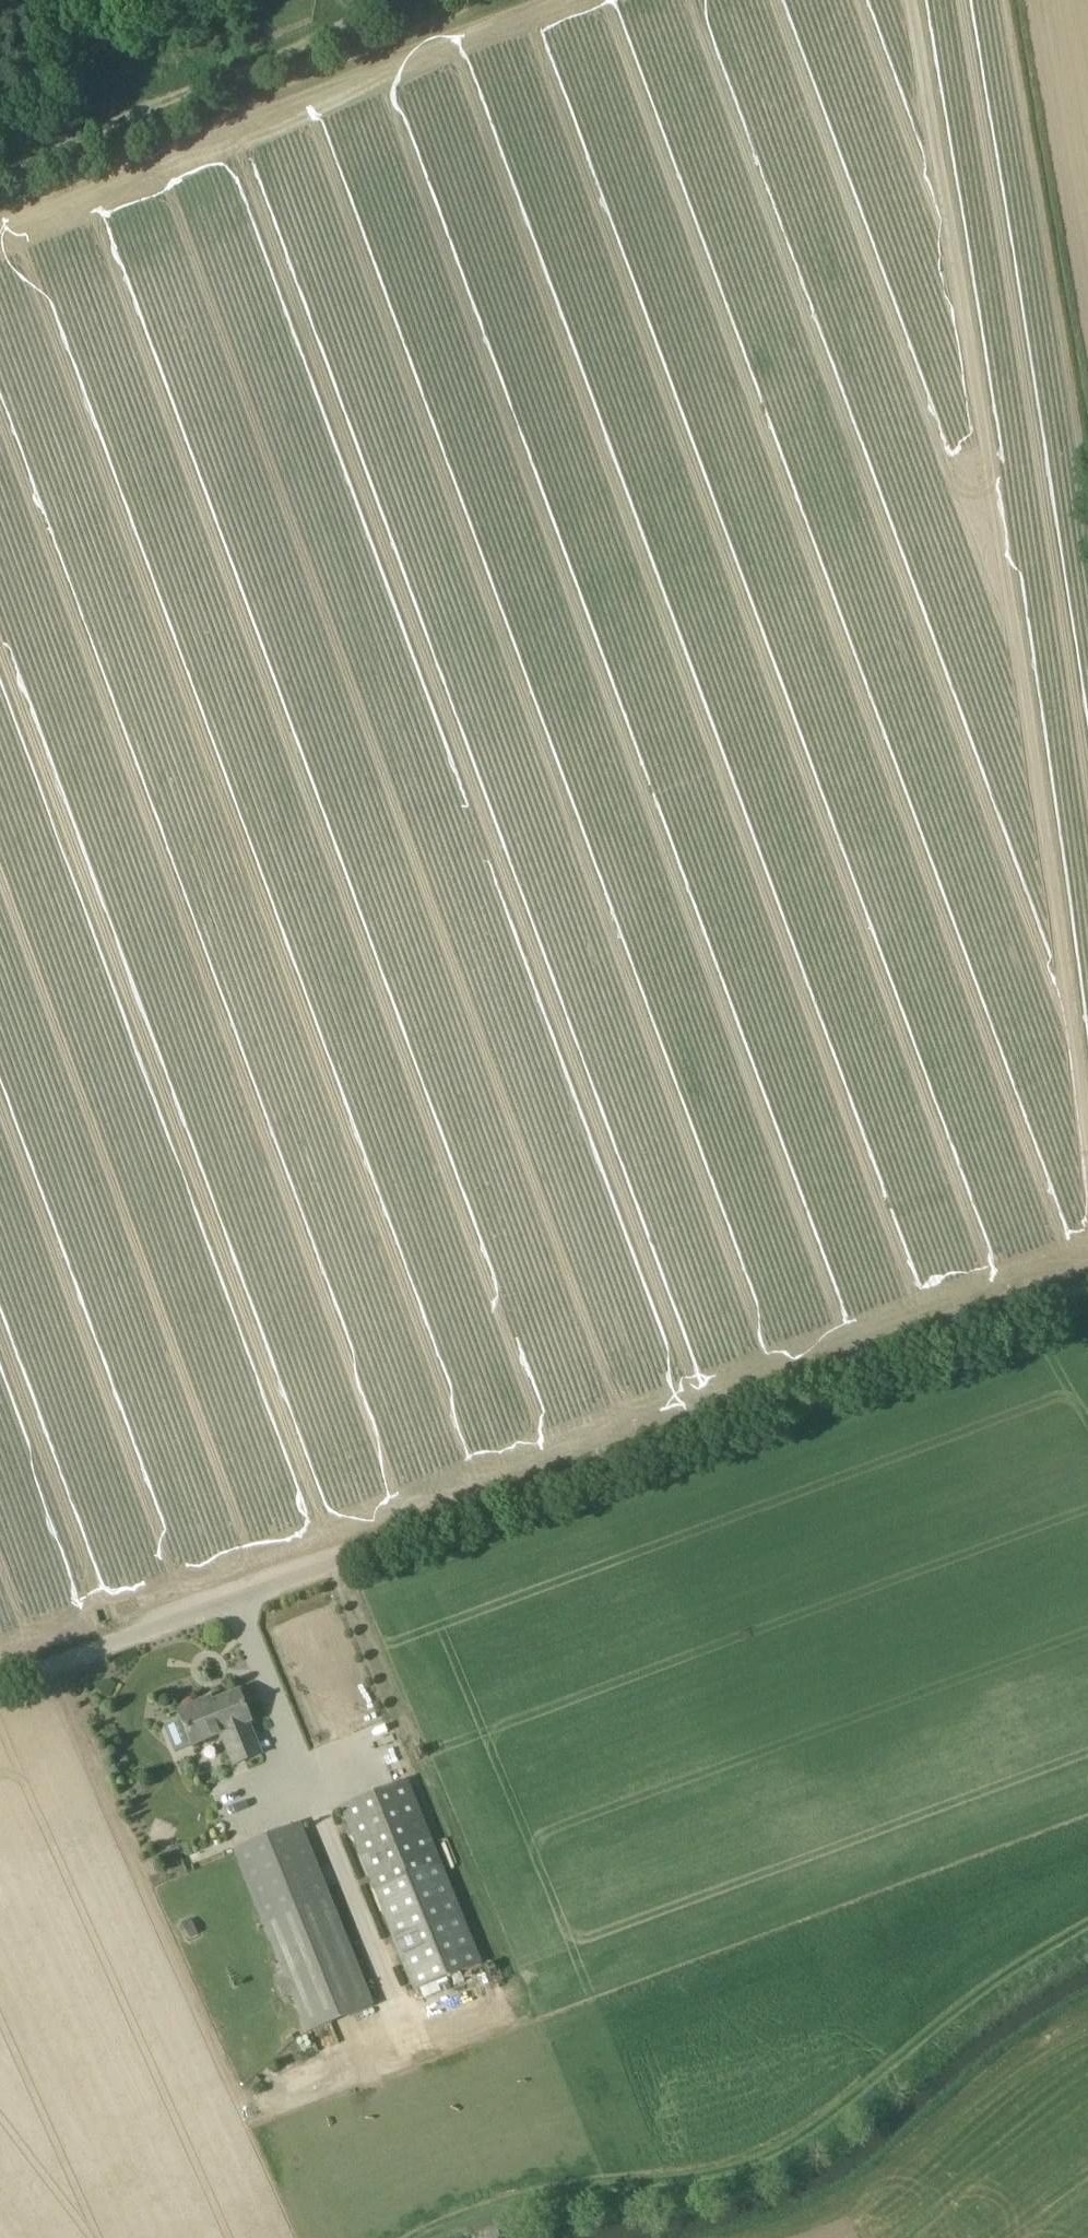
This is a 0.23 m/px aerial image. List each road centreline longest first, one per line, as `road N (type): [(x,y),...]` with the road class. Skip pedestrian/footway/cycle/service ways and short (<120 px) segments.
road 1 (unclassified): [(0,1689),(1087,1285)]
road 2 (track): [(439,2237),(553,2198),(714,2174),(762,2156),(848,2100),(975,1997),(1087,1933)]
road 3 (track): [(90,136),(426,0)]
road 4 (track): [(77,0),(90,136)]

